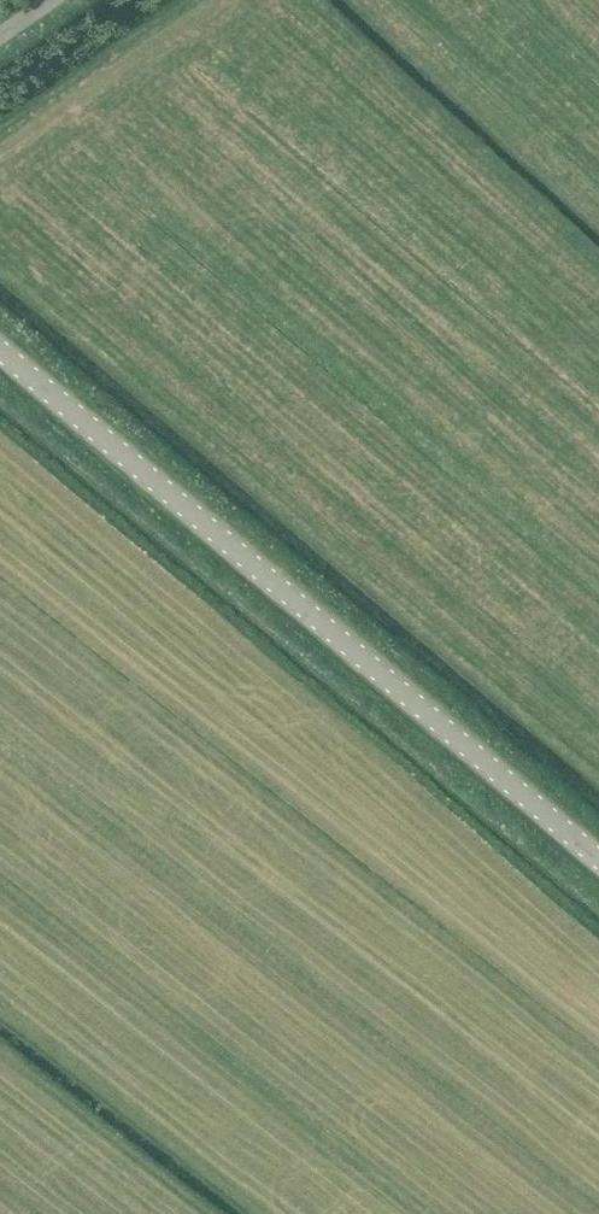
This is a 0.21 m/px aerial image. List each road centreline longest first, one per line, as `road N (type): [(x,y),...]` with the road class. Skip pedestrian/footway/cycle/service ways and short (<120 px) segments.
road 1 (tertiary): [(598,859),(0,347)]

